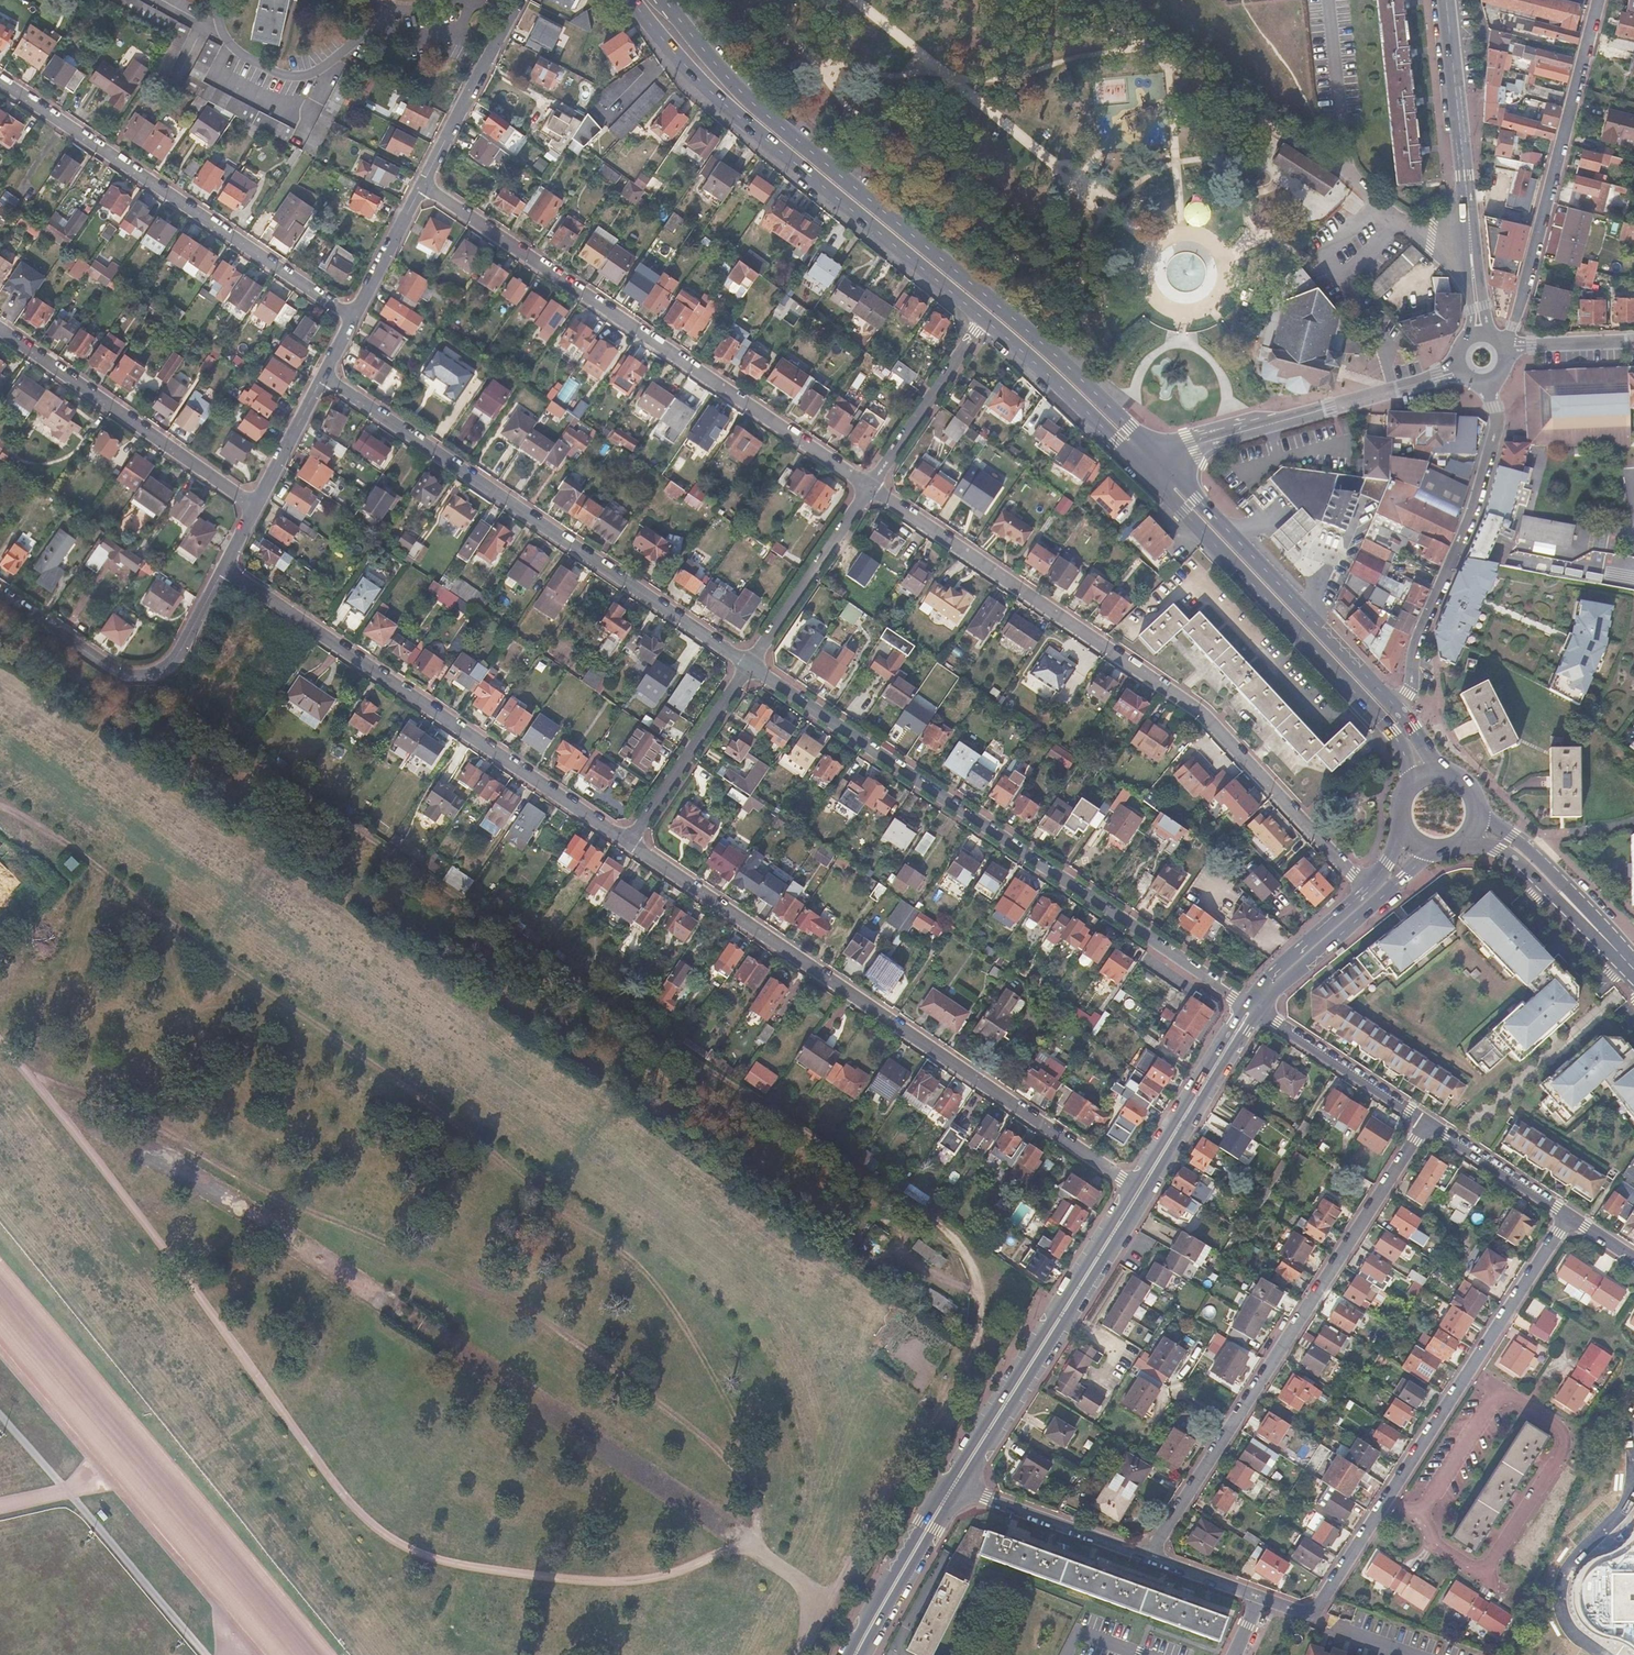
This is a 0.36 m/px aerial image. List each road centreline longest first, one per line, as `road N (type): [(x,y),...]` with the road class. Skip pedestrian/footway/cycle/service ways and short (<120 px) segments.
road 1 (track): [(809,1654),(970,1358),(981,1308),(962,1252),(895,1198),(0,624)]
road 2 (track): [(763,1560),(756,1492),(735,1418),(686,1332),(628,1260),(89,862),(0,808)]
road 3 (track): [(0,1036),(346,1500),(382,1535),(426,1559),(604,1585),(751,1552)]
road 4 (track): [(831,1606),(195,1179),(52,1105)]
road 5 (track): [(756,1492),(716,1446),(585,1350),(420,1262),(222,1171),(92,1095),(29,1074)]
road 6 (primary): [(1158,457),(1038,341),(760,109),(674,10)]
road 7 (residential): [(1366,888),(1194,705),(869,489)]
road 8 (residential): [(1135,1186),(630,843)]
road 9 (residential): [(749,667),(1246,1004)]
road 10 (primary): [(959,1487),(1257,1011)]
road 11 (residential): [(869,489),(424,185)]
road 12 (residential): [(1568,1216),(1315,1612),(1260,1597)]
road 13 (residential): [(1147,1557),(1427,1123)]
road 14 (residential): [(749,667),(326,378)]
road 15 (residential): [(630,843),(226,569)]
road 16 (primary): [(632,0),(716,98),(985,320)]
road 17 (residential): [(0,80),(355,319)]
road 18 (primary): [(1144,468),(1393,732),(1412,781)]
road 19 (residential): [(1502,345),(1513,327),(1599,0)]
road 20 (residential): [(1486,381),(1497,417),(1493,444),(1418,642),(1415,683),(1398,711)]
road 21 (primary): [(1135,1186),(949,1482)]
road 22 (primary): [(1398,711),(1158,457)]
road 23 (track): [(1352,177),(1070,0)]
road 24 (tertiary): [(1459,367),(1158,457)]
road 25 (residential): [(257,507),(0,328)]
road 26 (residential): [(0,595),(99,665),(126,678),(160,674),(226,569)]
road 27 (residential): [(1446,0),(1477,307)]
road 28 (primary): [(1257,1011),(1431,851)]
road 29 (primary): [(1633,967),(1531,848),(1478,816)]
road 30 (primary): [(985,320),(1144,468)]
road 31 (primary): [(1466,840),(1518,861),(1633,972)]
road 32 (residential): [(749,667),(869,489)]
road 33 (primary): [(1246,1004),(1135,1186)]
road 34 (residential): [(630,843),(749,667)]
road 35 (residential): [(424,185),(519,0)]
road 36 (residential): [(869,489),(985,320)]
road 37 (residential): [(1257,1011),(1427,1123)]
road 38 (residential): [(1147,1557),(959,1487)]
road 39 (primary): [(949,1482),(849,1654)]
road 40 (primary): [(862,1654),(959,1487)]
road 41 (residential): [(1427,1123),(1568,1216)]
road 42 (primary): [(1366,888),(1246,1004)]
road 43 (residential): [(355,319),(424,185)]
road 44 (residential): [(257,507),(326,378)]
road 45 (tertiary): [(1633,341),(1502,346)]

